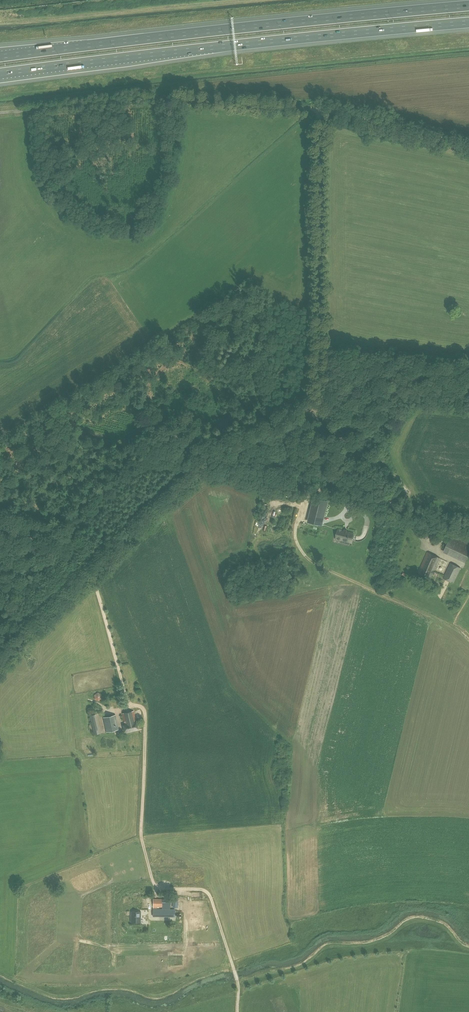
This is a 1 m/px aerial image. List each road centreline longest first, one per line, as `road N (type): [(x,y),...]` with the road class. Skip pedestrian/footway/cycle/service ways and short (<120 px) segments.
road 1 (motorway): [(0,74),(468,23)]
road 2 (motorway): [(468,6),(0,57)]
road 3 (track): [(319,110),(165,97),(0,113)]
road 4 (unclassified): [(316,402),(319,110)]
road 5 (track): [(310,487),(295,532),(306,556),(468,639)]
road 6 (unclassified): [(399,509),(206,462)]
road 7 (track): [(238,1011),(237,980),(209,894),(156,886)]
road 8 (unclassified): [(93,570),(206,462)]
road 9 (unclassified): [(468,143),(319,110)]
road 10 (unclassified): [(399,509),(316,402)]
road 11 (track): [(0,659),(93,570)]
road 12 (unclassified): [(206,462),(316,402)]

